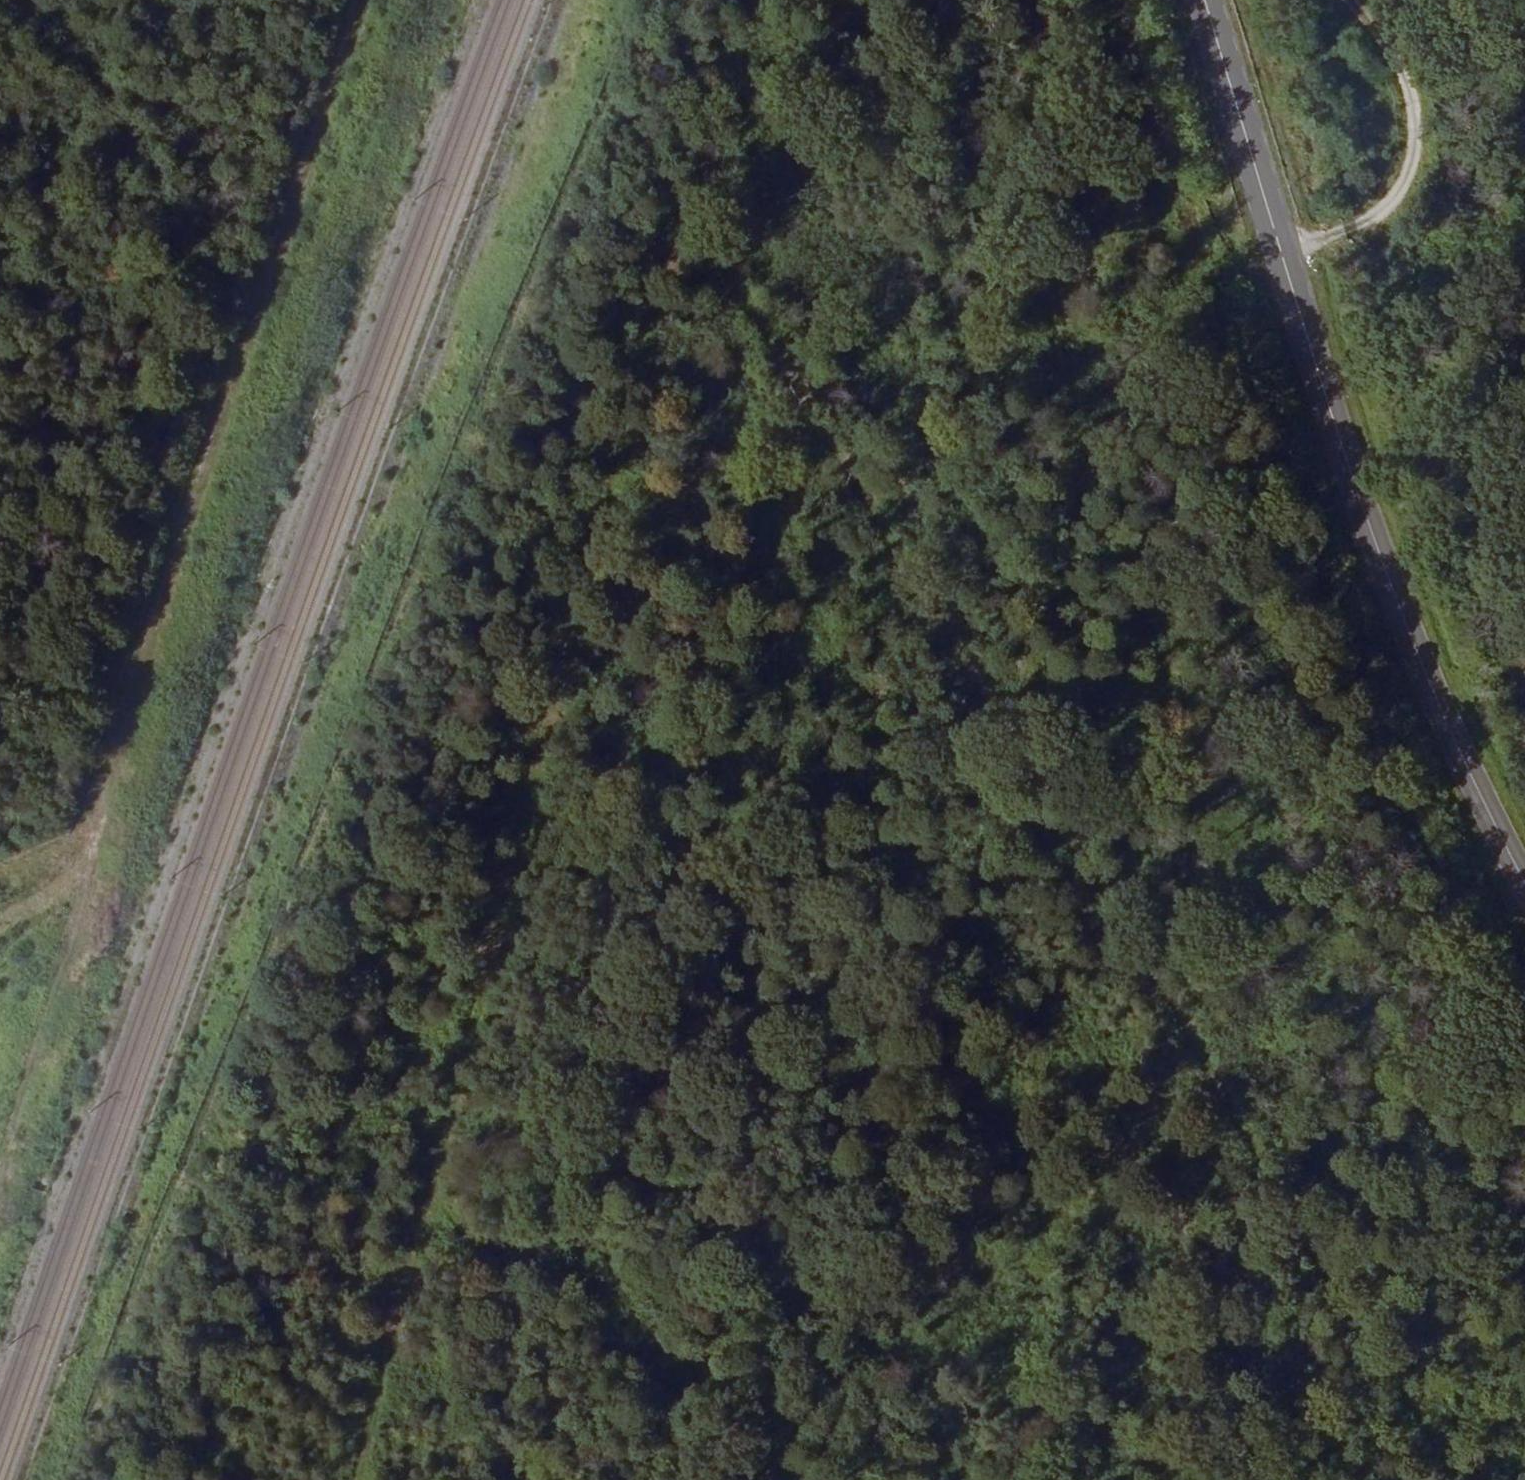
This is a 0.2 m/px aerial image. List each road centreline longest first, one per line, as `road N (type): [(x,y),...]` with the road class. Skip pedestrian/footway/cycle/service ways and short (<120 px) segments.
road 1 (track): [(0,919),(65,887),(85,864),(356,0)]
road 2 (secondary): [(1202,0),(1403,618),(1524,884)]
road 3 (track): [(1385,269),(1524,224)]

